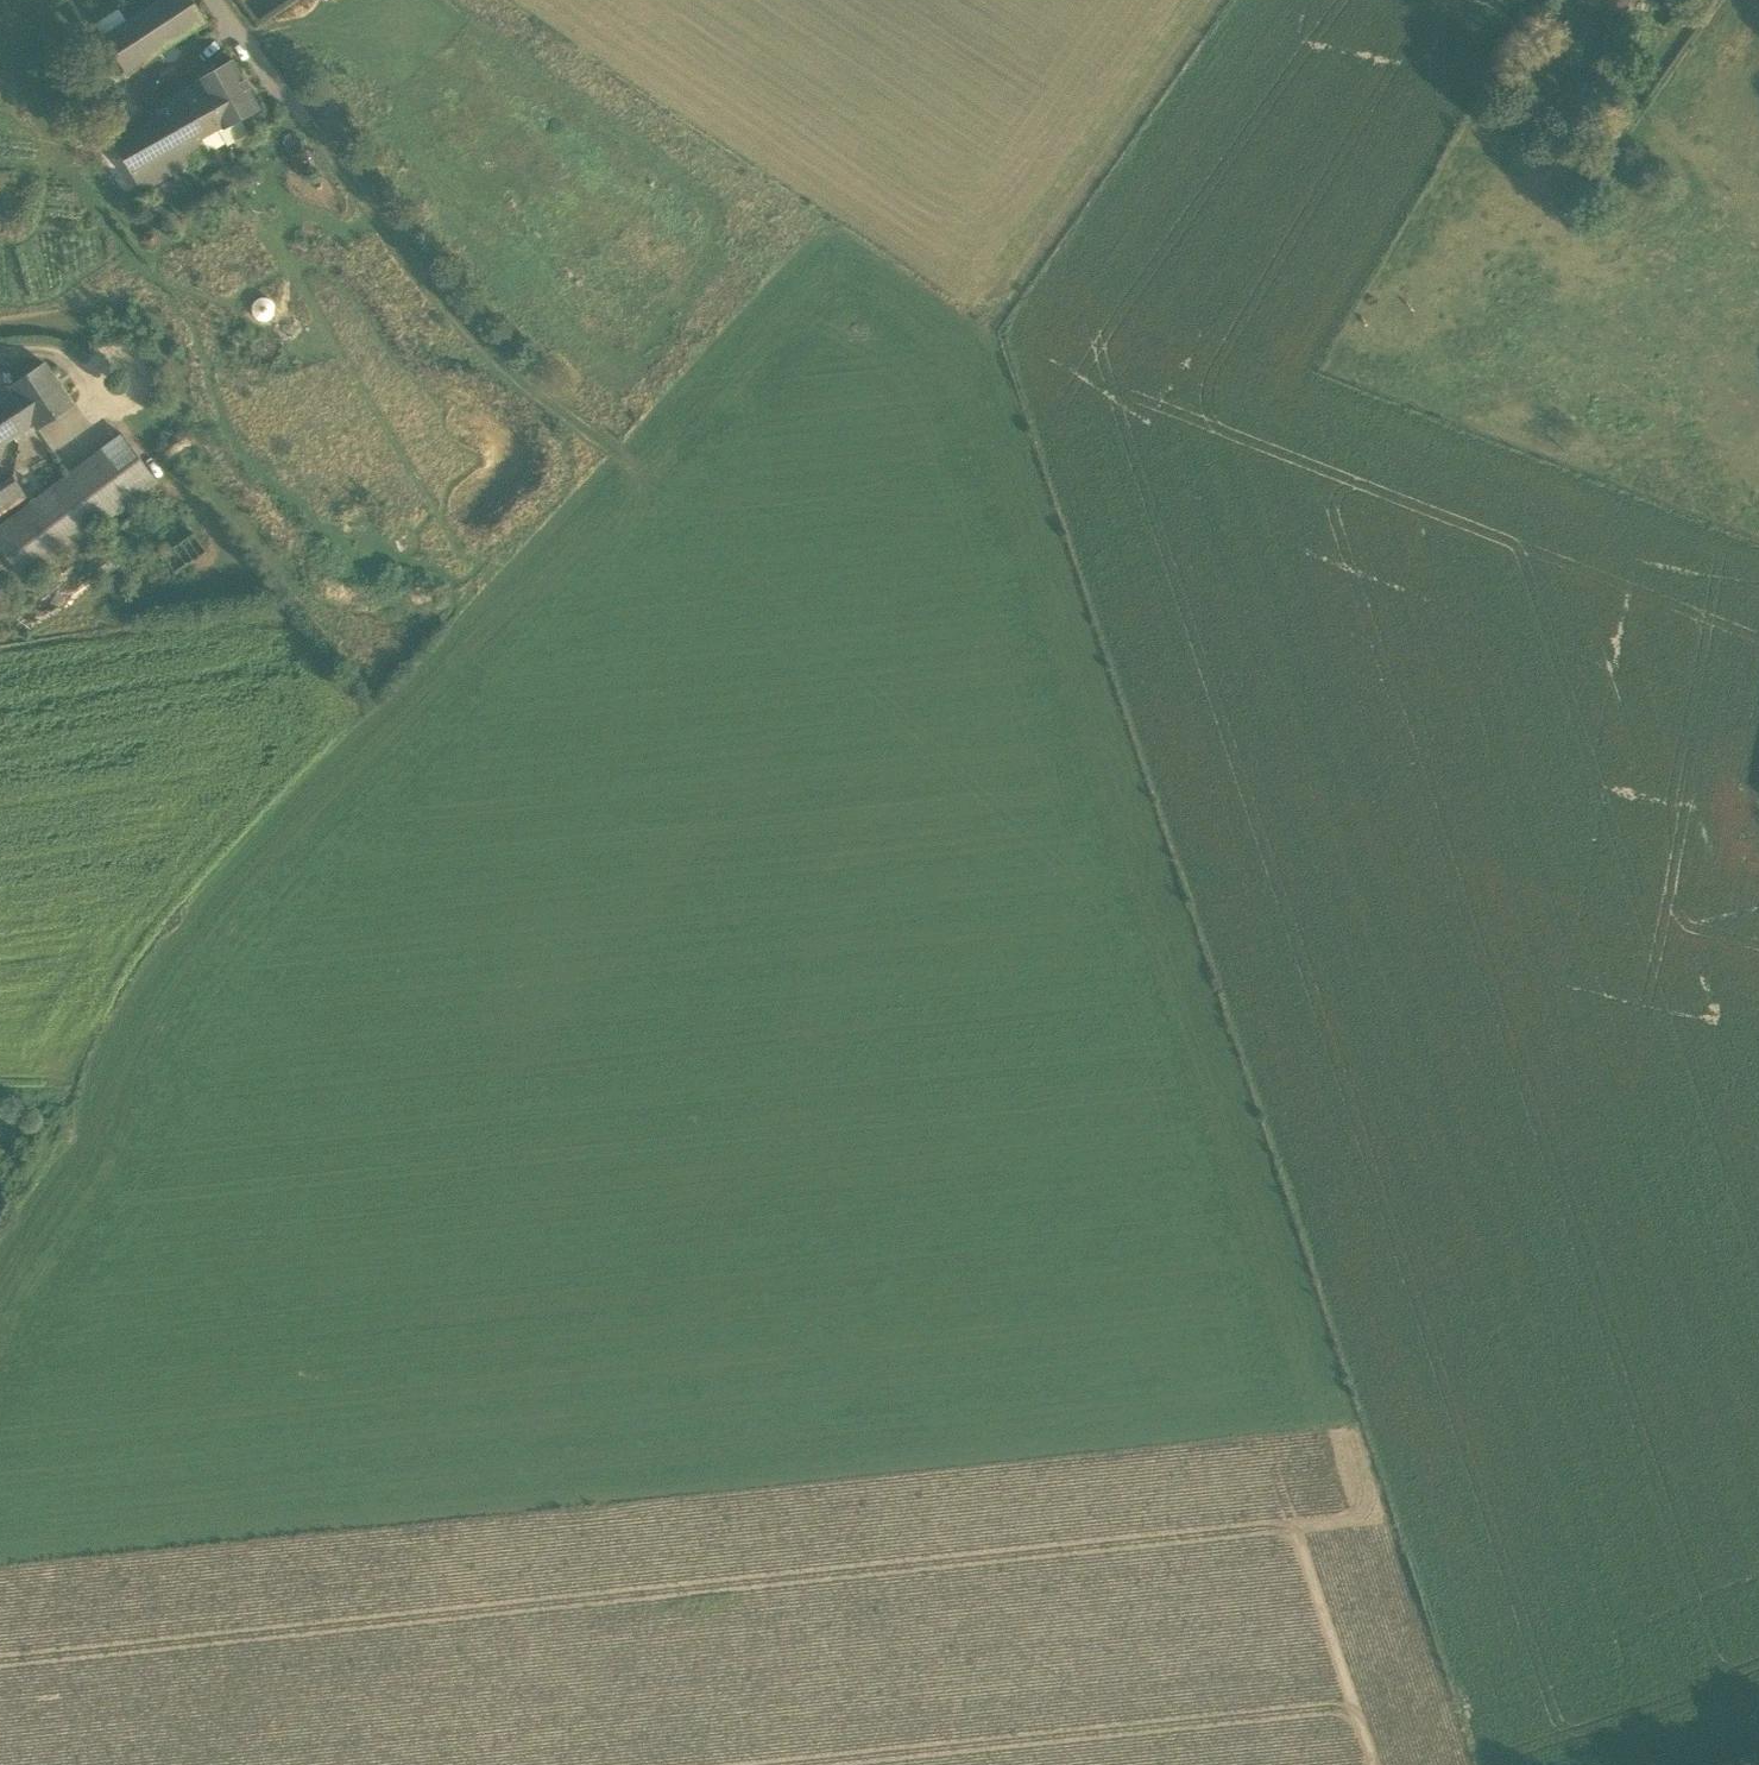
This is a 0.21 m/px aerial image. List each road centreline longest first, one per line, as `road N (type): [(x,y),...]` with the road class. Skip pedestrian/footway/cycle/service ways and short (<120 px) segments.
road 1 (track): [(635,466),(465,329),(263,76),(217,0)]

